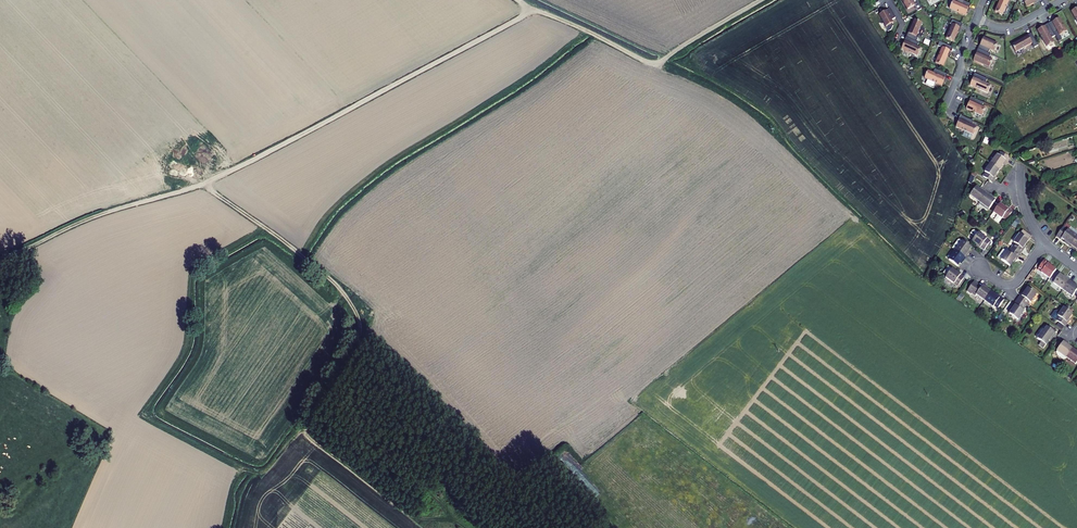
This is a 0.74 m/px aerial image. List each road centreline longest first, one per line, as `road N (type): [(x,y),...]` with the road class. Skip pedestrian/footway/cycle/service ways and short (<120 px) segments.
road 1 (track): [(0,258),(102,208),(208,182),(529,9)]
road 2 (track): [(208,182),(332,279),(361,323),(355,356),(272,466),(260,473),(240,469)]
road 3 (track): [(518,0),(655,64),(762,0)]
road 4 (track): [(299,432),(415,514),(443,520)]

